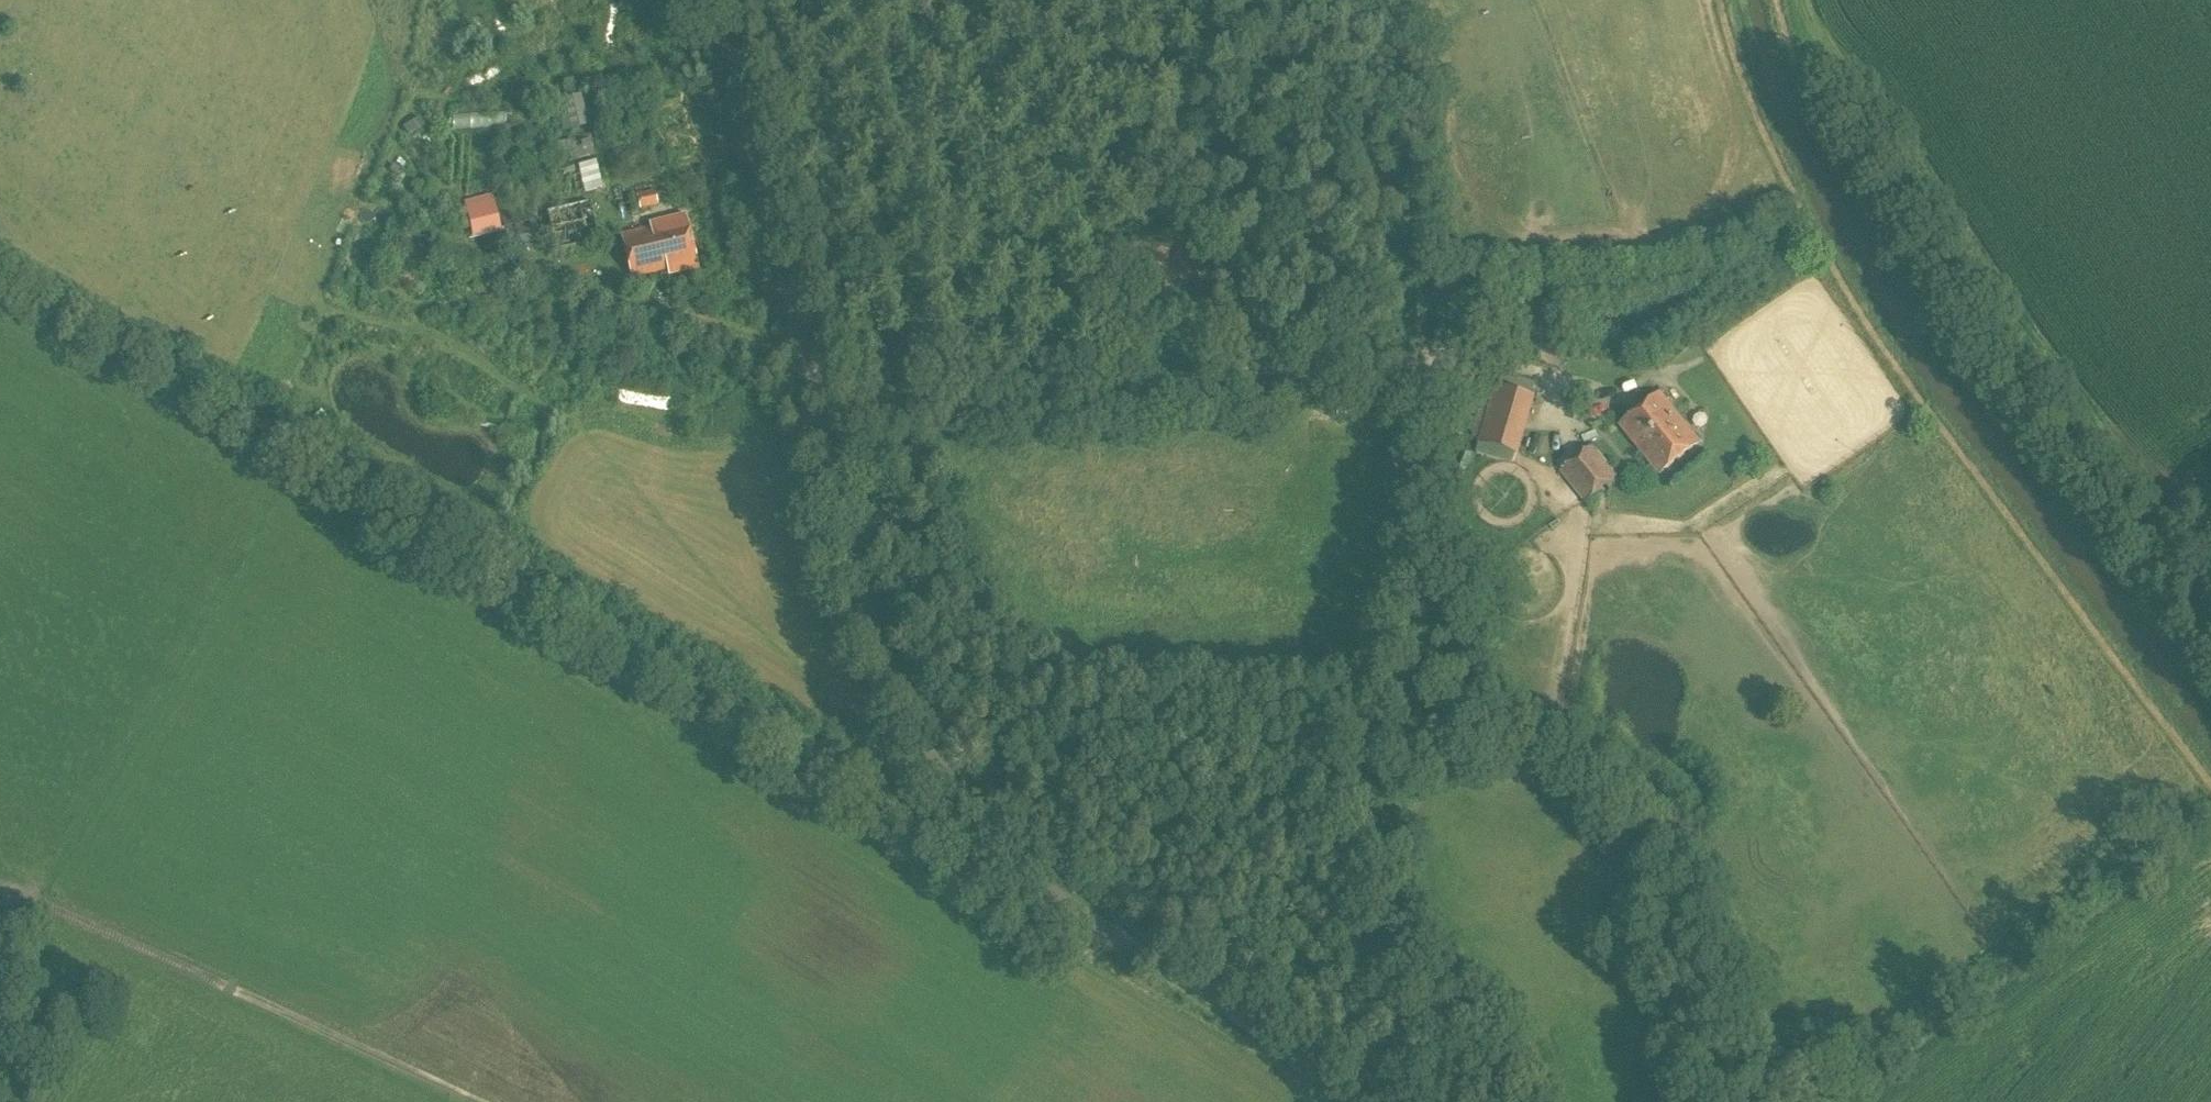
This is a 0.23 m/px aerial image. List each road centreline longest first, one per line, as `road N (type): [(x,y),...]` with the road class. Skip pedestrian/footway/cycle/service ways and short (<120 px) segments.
road 1 (unclassified): [(1313,1101),(1286,1069),(1200,1002),(1109,959),(1030,902),(990,863),(910,752),(882,669),(718,0)]
road 2 (track): [(1435,358),(1370,780),(1371,927),(1393,1101)]

